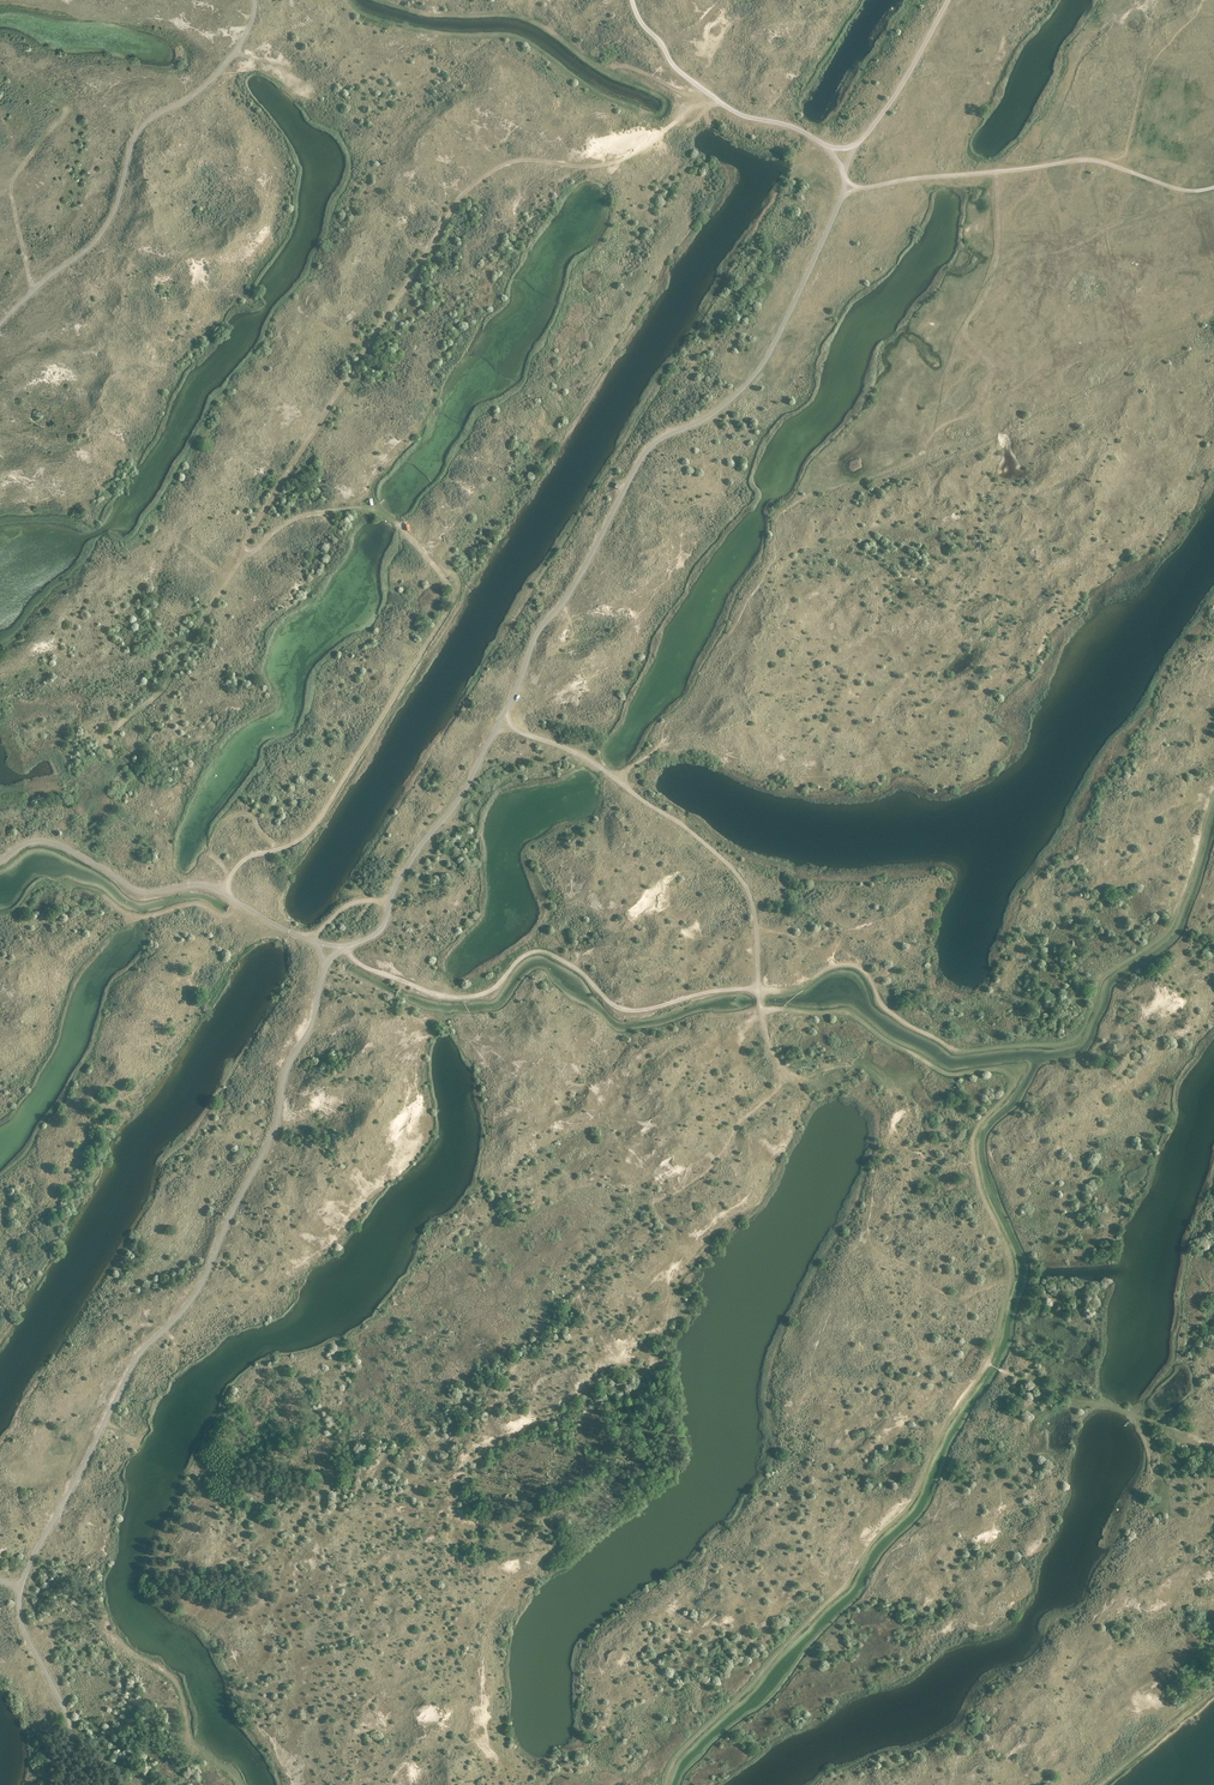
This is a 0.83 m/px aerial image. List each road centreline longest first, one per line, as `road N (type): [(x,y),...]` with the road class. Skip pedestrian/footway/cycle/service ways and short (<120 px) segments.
road 1 (track): [(64,1784),(70,1720),(21,1623),(21,1583),(140,1353),(203,1286),(276,1124),(286,1076),(334,954),(377,933),(393,890),(466,789),(506,717),(534,642),(573,594),(637,463),(650,445),(715,413),(763,368),(842,197),(857,144),(896,94),(948,0)]
road 2 (track): [(801,1081),(776,1058),(764,1034),(756,933),(739,877),(687,827),(580,754),(503,723)]
road 3 (track): [(845,179),(867,188),(1081,160),(1187,191),(1213,187)]
road 4 (track): [(334,954),(224,893),(203,886),(137,891),(55,844),(26,842),(0,862)]
road 5 (track): [(632,0),(682,73),(736,112),(807,134),(845,174)]

